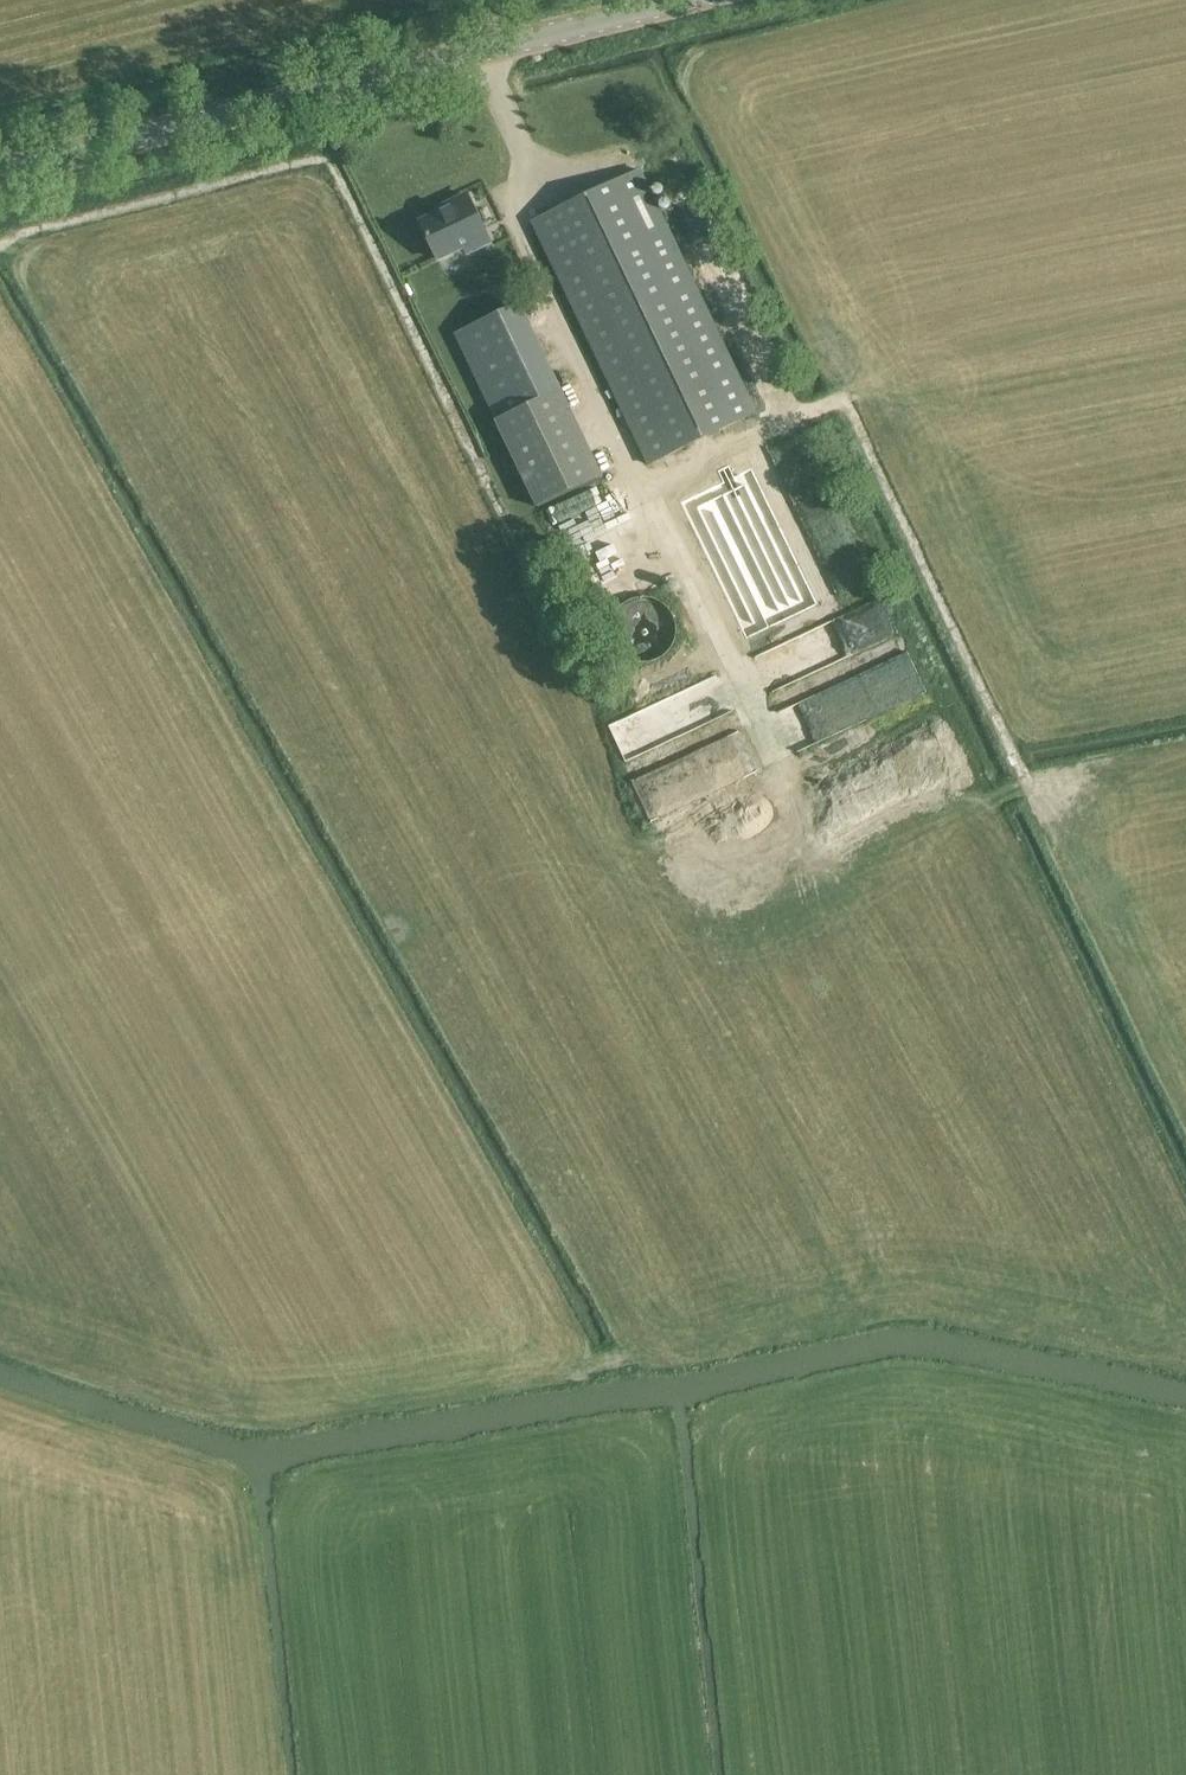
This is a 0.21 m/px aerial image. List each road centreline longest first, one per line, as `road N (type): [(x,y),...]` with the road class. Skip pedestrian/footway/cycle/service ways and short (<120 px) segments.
road 1 (tertiary): [(0,171),(680,0)]

